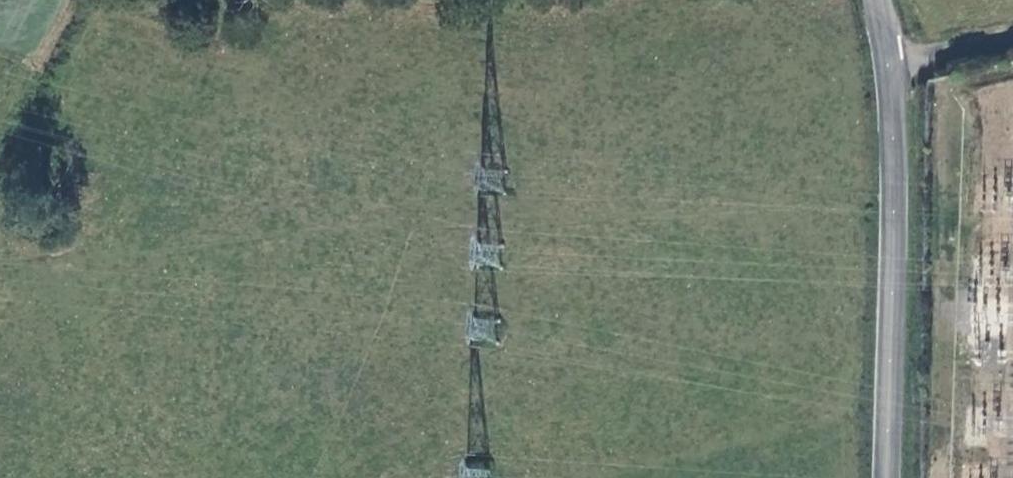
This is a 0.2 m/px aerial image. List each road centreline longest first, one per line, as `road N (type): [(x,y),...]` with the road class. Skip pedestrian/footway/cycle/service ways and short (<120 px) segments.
road 1 (tertiary): [(872,0),(894,172),(886,477)]
road 2 (track): [(1012,36),(885,62)]

